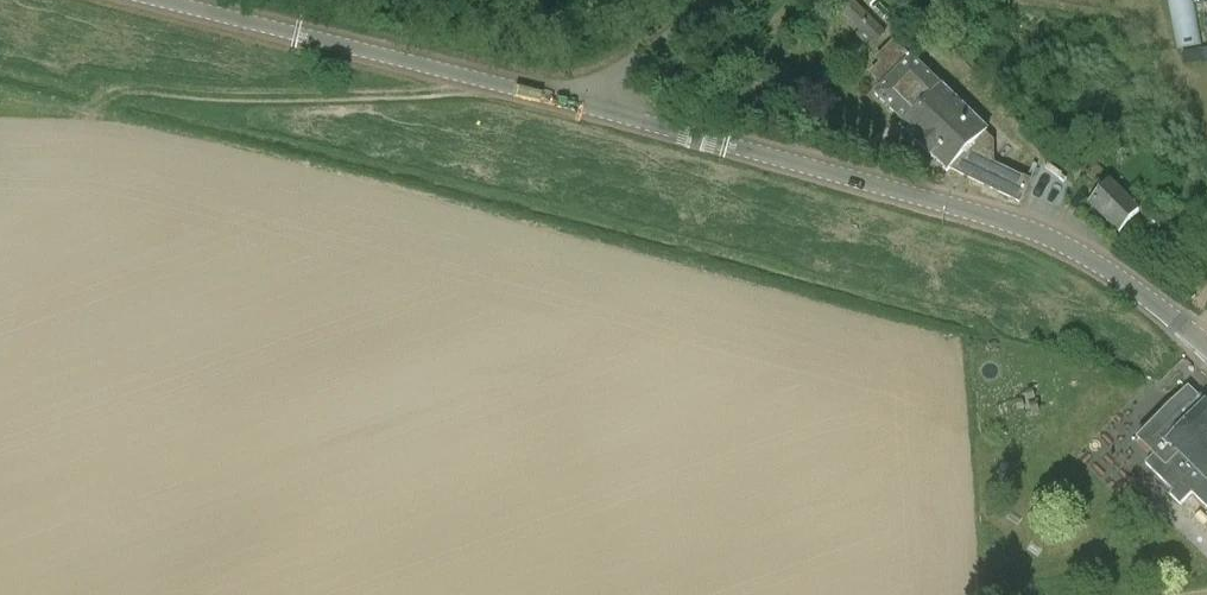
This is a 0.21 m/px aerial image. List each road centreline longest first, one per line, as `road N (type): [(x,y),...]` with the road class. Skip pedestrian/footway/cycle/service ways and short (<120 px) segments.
road 1 (primary): [(1206,345),(1110,269),(1053,238),(579,107)]
road 2 (primary): [(579,107),(162,0)]
road 3 (track): [(481,82),(272,99),(191,96),(79,78)]
road 4 (unclassified): [(579,107),(733,0)]

